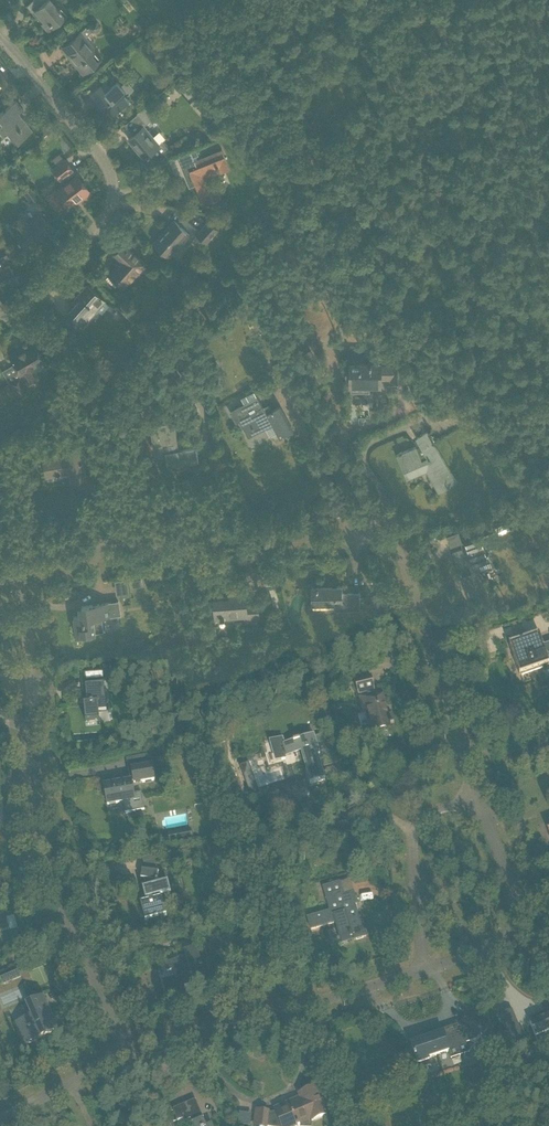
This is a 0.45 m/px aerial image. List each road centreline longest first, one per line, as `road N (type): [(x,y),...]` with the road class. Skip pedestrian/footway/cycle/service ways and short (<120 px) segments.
road 1 (residential): [(477,795),(402,557),(382,540),(249,537),(17,569)]
road 2 (residential): [(0,37),(112,172),(110,204),(29,293)]
road 3 (residential): [(127,1051),(423,970)]
road 4 (residential): [(127,1051),(41,838),(29,774)]
road 5 (residential): [(423,970),(490,948),(517,920),(477,795)]
road 6 (residential): [(423,970),(412,829),(435,809),(477,795)]
road 7 (residential): [(29,774),(28,620),(17,569)]
road 8 (residential): [(0,1120),(127,1051)]

